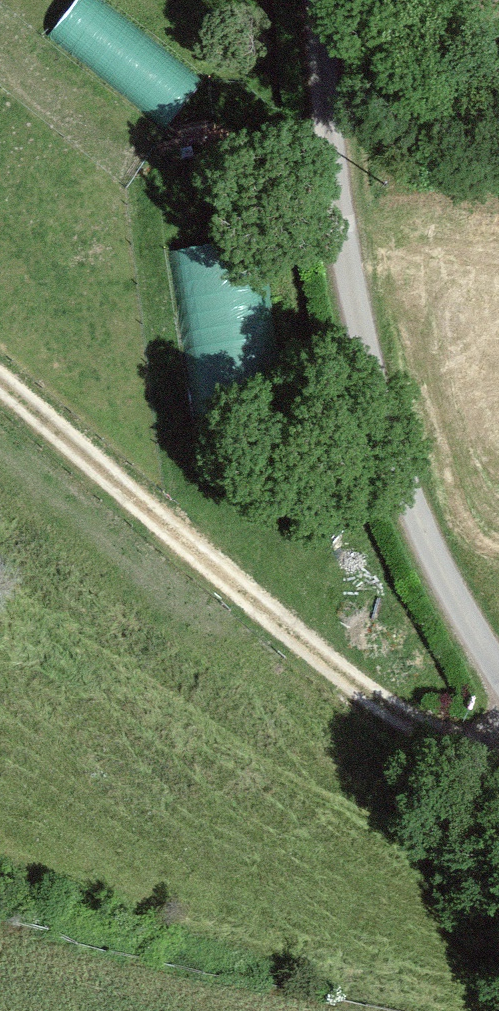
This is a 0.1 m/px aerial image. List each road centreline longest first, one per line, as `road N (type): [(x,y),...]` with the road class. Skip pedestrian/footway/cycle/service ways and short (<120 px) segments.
road 1 (track): [(323,0),(343,252),(401,497),(498,671)]
road 2 (track): [(0,371),(369,697),(498,747)]

